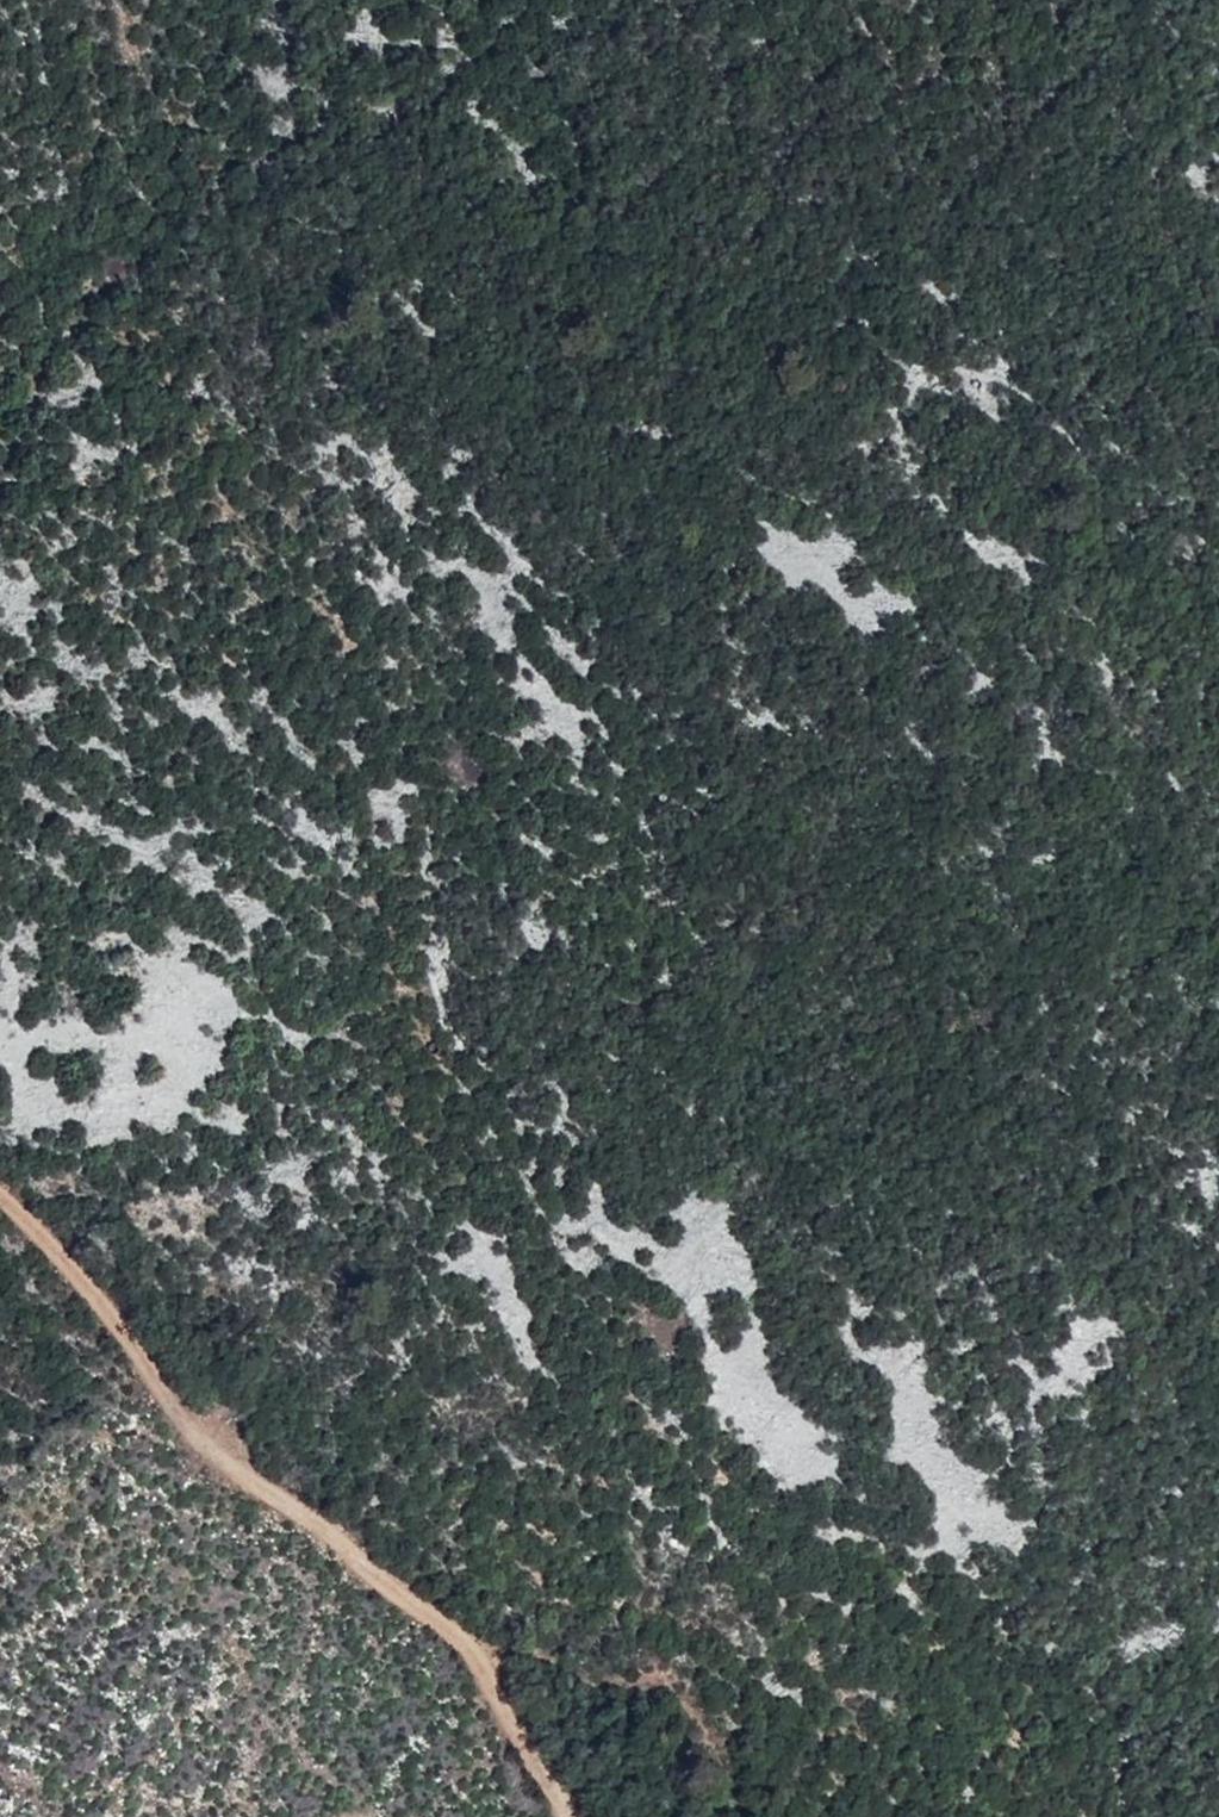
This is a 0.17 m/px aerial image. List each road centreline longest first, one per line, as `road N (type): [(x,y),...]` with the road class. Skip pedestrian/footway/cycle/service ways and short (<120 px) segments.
road 1 (track): [(0,1191),(226,1462),(521,1677),(587,1816)]

